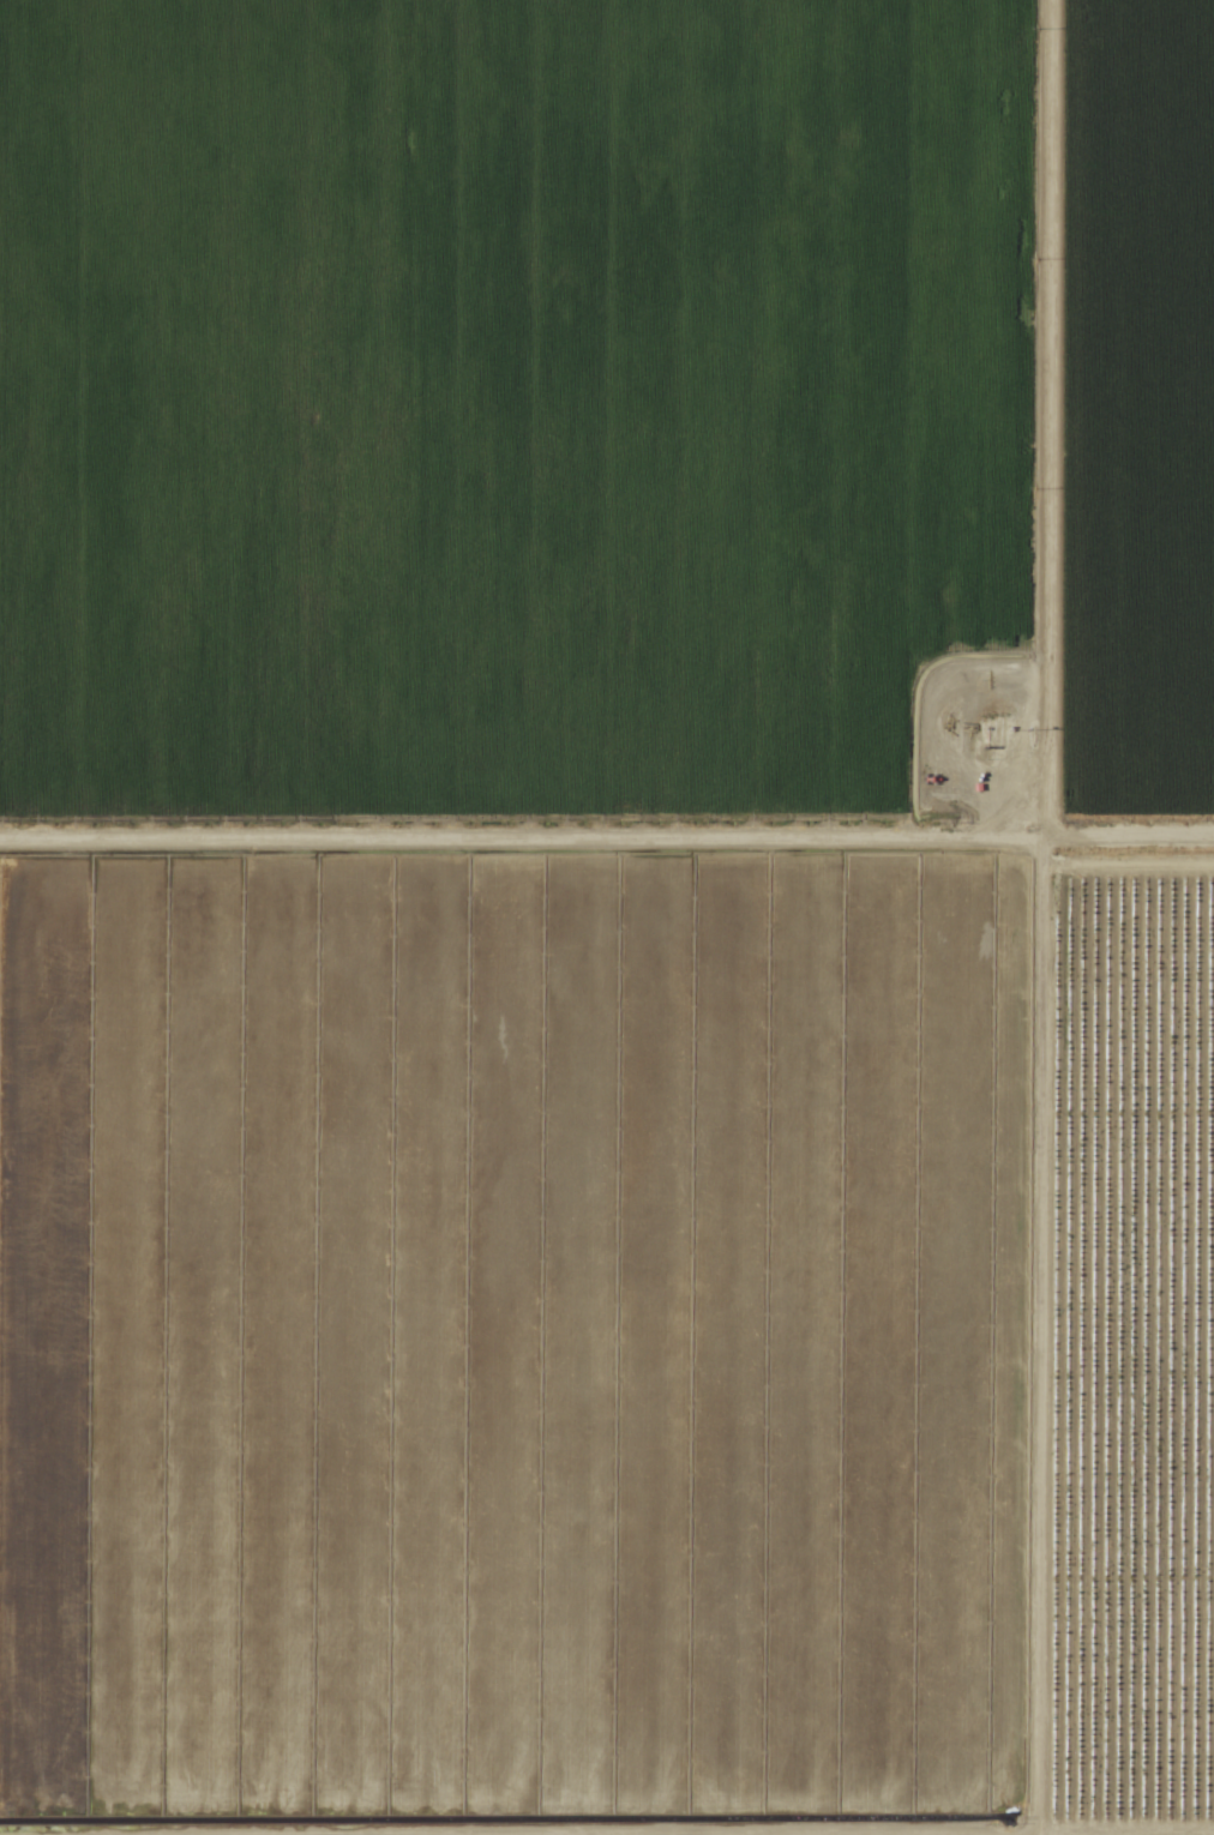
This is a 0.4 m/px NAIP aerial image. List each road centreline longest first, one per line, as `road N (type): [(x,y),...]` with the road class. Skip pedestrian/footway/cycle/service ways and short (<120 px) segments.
road 1 (residential): [(1033,1834),(1049,0)]

